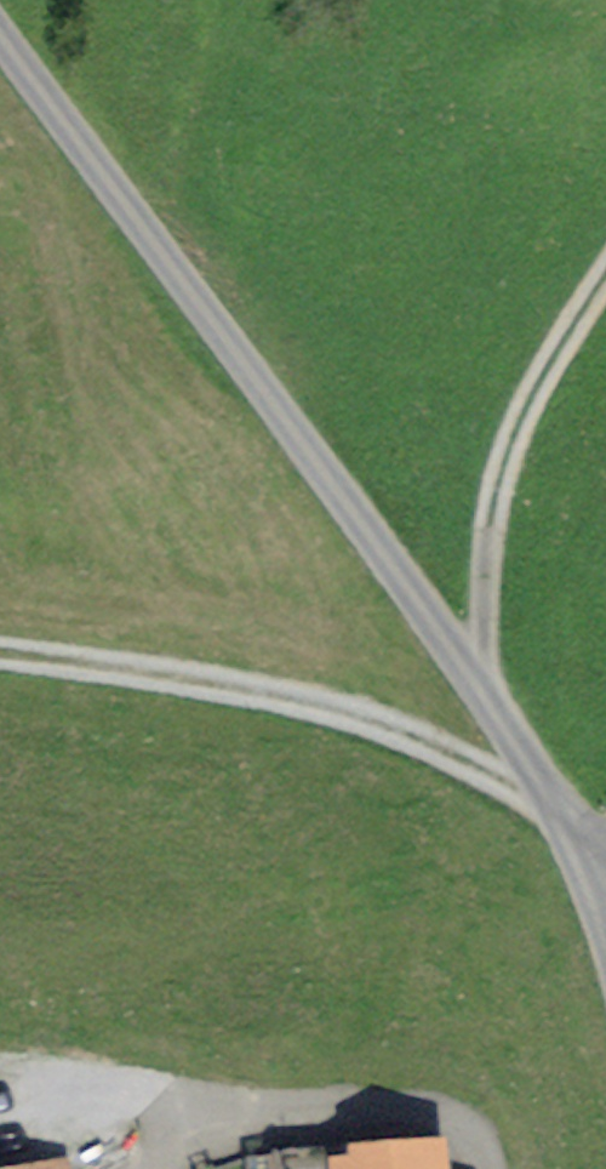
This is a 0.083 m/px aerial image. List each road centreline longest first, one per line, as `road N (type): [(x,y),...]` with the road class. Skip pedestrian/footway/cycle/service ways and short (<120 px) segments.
road 1 (unclassified): [(0,35),(491,704),(588,851)]
road 2 (track): [(605,276),(525,409),(503,462),(486,577),(491,704)]

